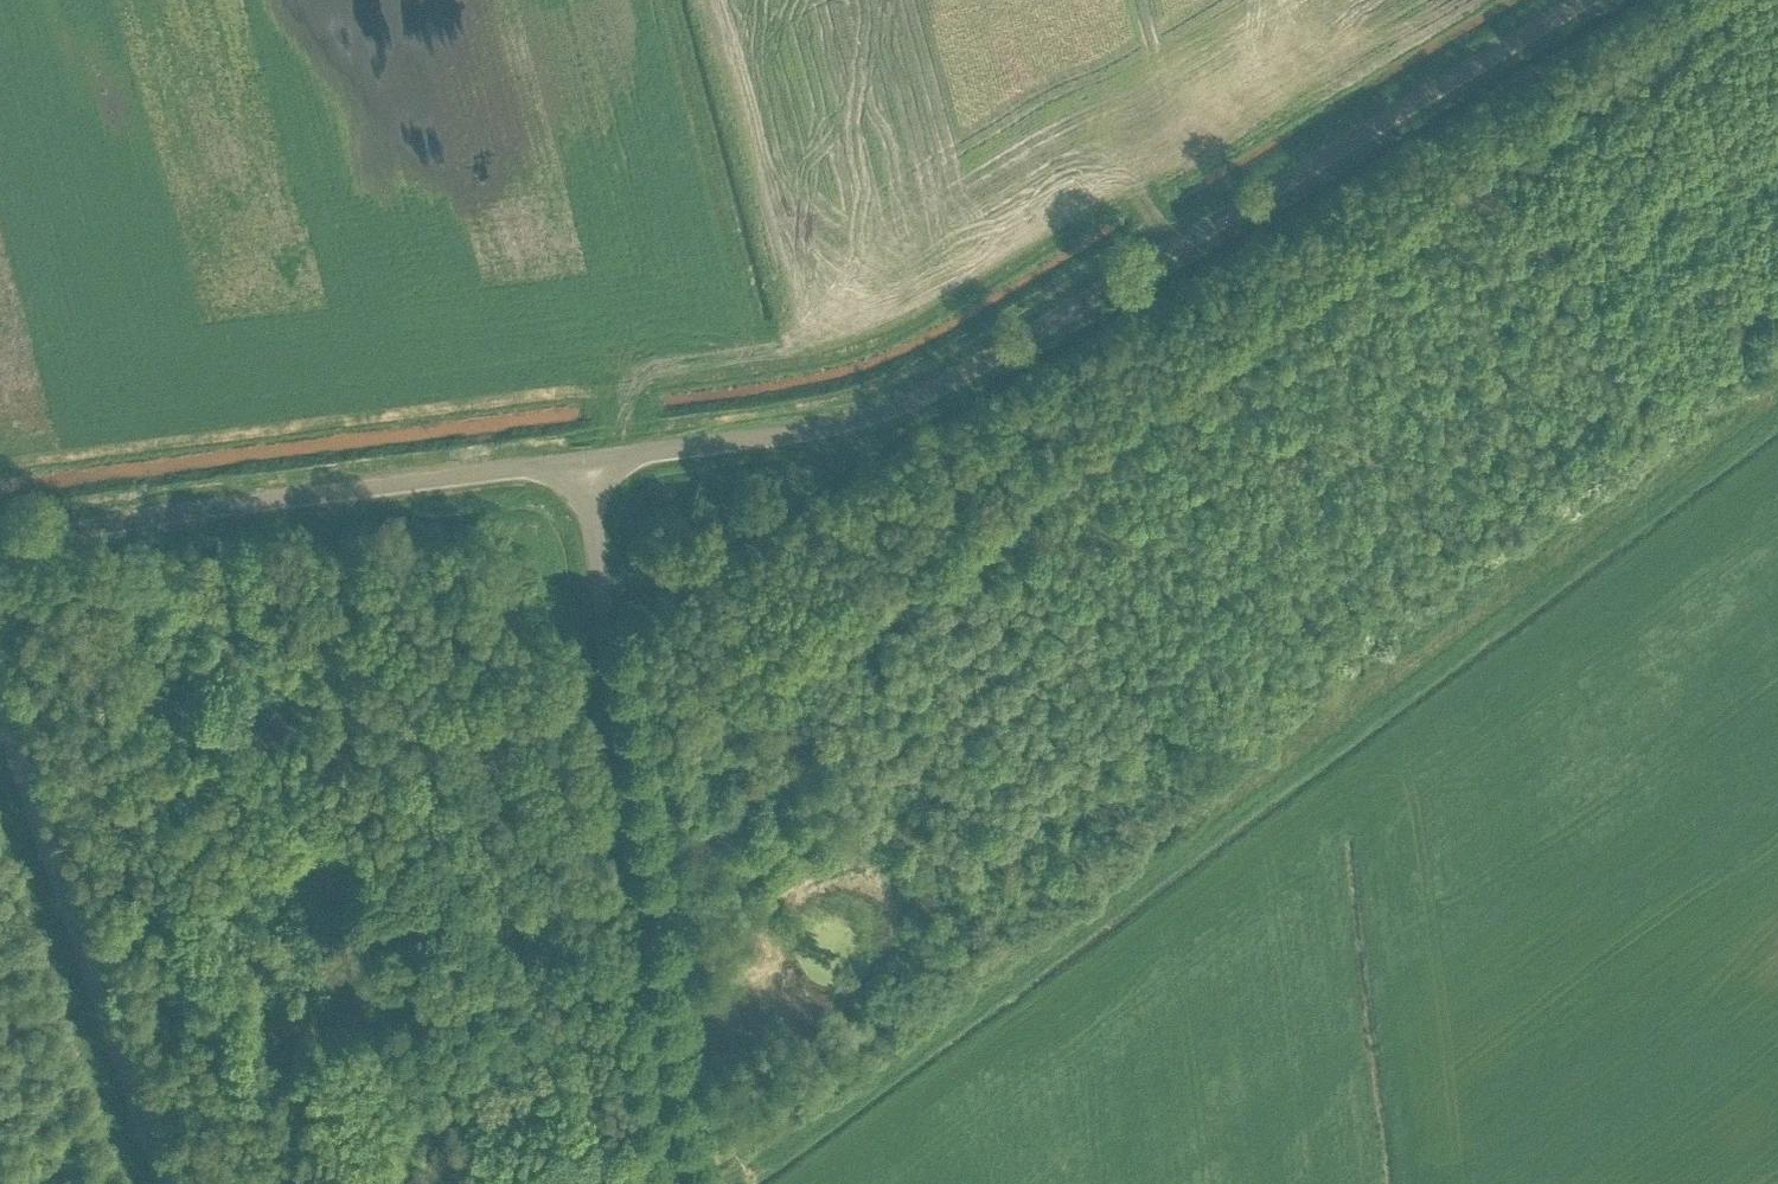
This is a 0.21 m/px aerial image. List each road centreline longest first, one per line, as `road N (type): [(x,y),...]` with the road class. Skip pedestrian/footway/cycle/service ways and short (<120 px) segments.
road 1 (unclassified): [(588,458),(810,428),(895,405),(1574,0)]
road 2 (unclassified): [(677,1183),(588,458)]
road 3 (unclassified): [(0,548),(128,517),(588,458)]
road 4 (track): [(652,991),(601,974),(416,563)]

